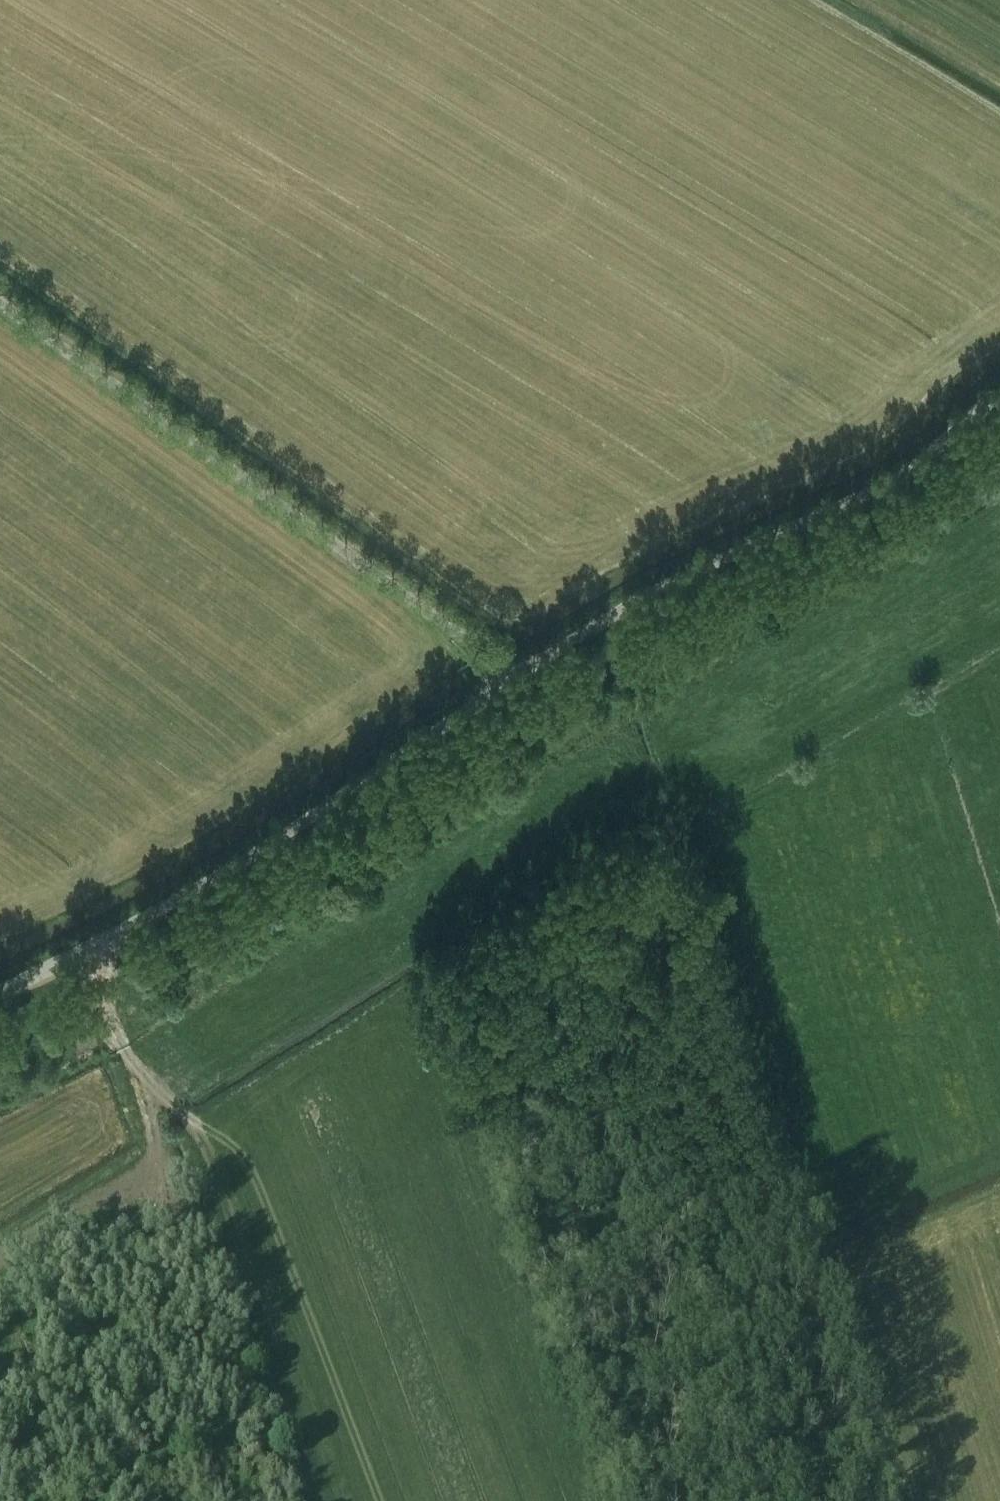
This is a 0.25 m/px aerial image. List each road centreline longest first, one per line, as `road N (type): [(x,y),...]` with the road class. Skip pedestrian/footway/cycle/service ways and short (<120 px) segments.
road 1 (unclassified): [(0,989),(80,951),(508,679),(719,556),(899,467),(999,395)]
road 2 (track): [(343,1500),(213,1171),(183,1114),(121,1038),(80,951)]

